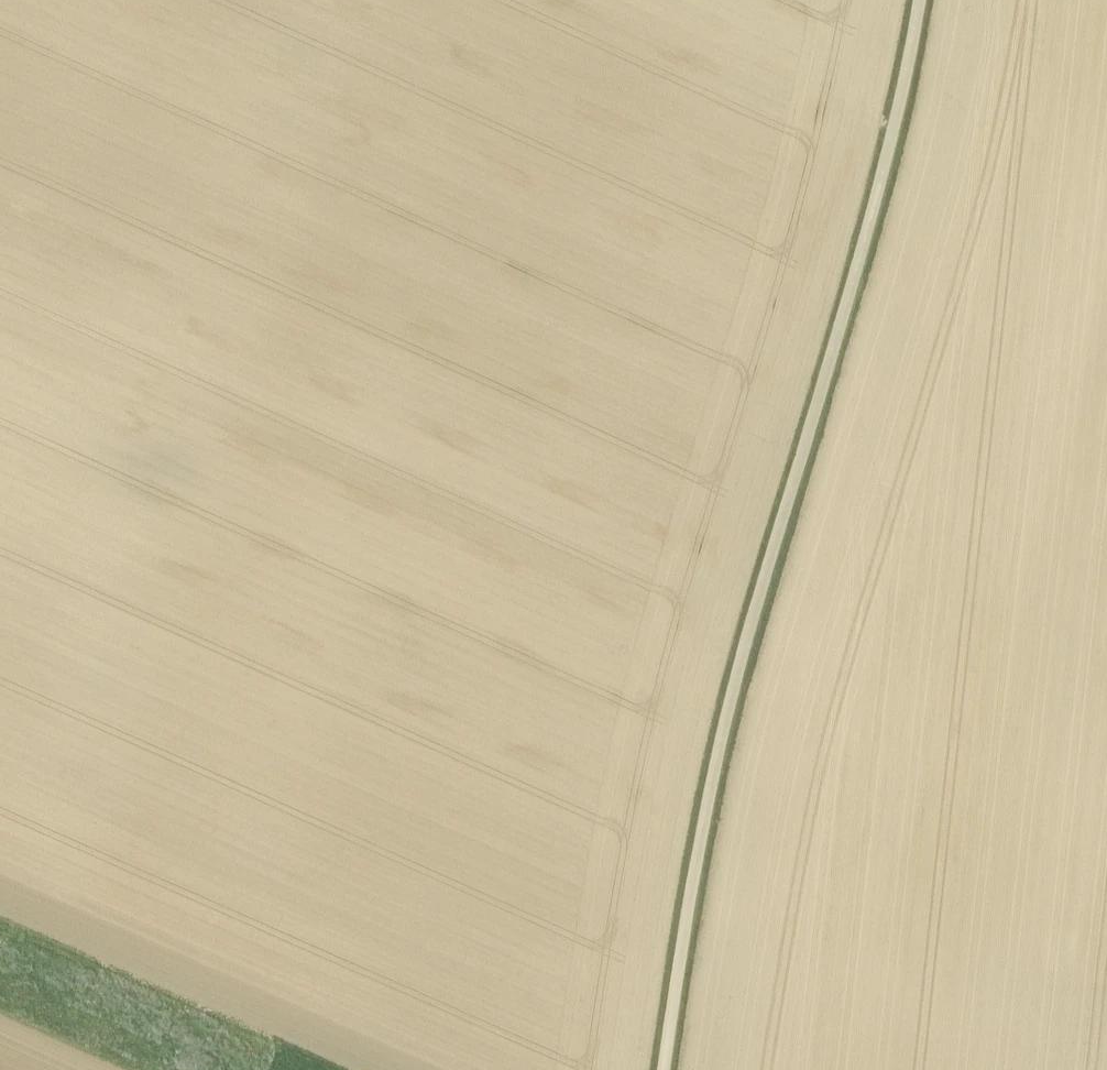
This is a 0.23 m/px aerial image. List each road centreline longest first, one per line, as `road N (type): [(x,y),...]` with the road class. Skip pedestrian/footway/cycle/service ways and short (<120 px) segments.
road 1 (track): [(0,573),(752,948),(1022,1010),(1106,1009)]
road 2 (unclassified): [(666,1069),(715,785),(883,171),(917,0)]

